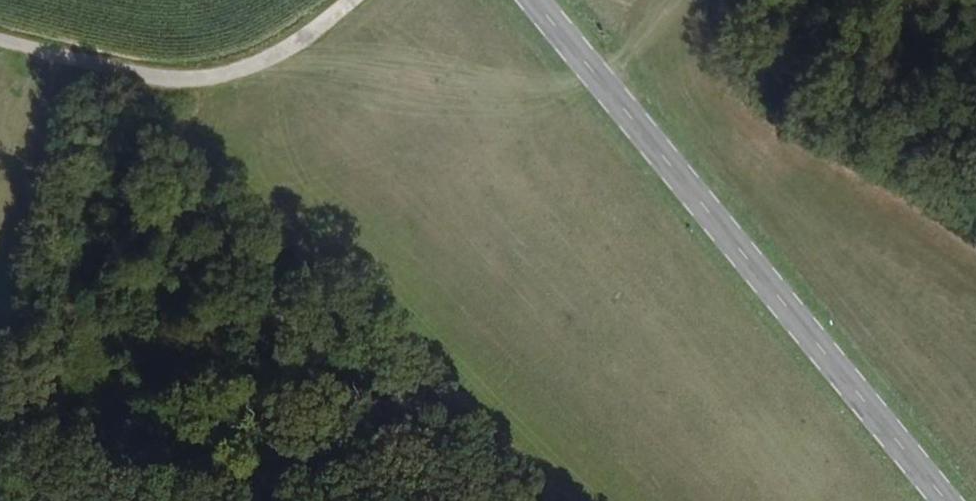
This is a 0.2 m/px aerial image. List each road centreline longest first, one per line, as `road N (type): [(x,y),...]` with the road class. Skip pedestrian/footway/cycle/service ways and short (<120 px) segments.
road 1 (tertiary): [(958,500),(544,0)]
road 2 (track): [(0,42),(178,76),(247,71),(347,0)]

